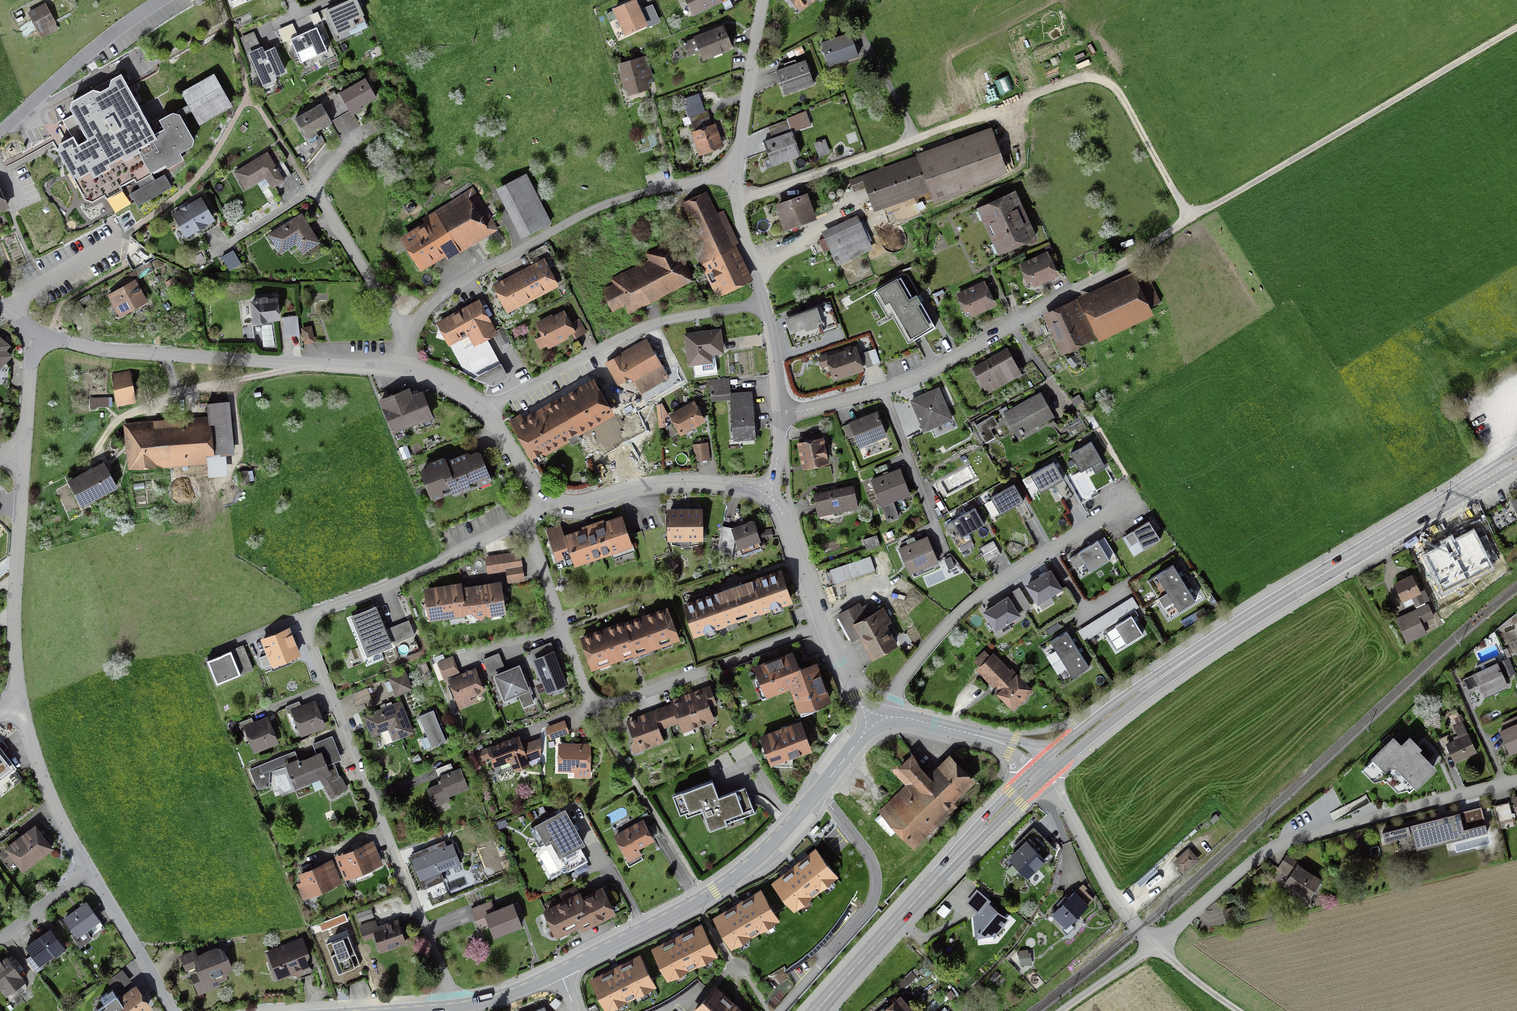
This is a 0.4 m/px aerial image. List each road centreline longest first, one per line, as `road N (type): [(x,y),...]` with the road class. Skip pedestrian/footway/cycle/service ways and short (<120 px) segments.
road 1 (residential): [(452,1008),(306,626),(314,613),(523,520)]
road 2 (residential): [(1044,769),(1115,898),(1155,945),(1266,850),(1516,781)]
road 3 (primary): [(1516,458),(1220,637),(1044,769)]
road 4 (residential): [(523,520),(591,705),(823,625)]
road 5 (tertiary): [(874,724),(747,868),(697,903),(560,972)]
road 6 (track): [(1191,218),(1516,27)]
road 7 (residential): [(408,334),(446,291),(598,207),(736,178)]
road 8 (residential): [(399,368),(115,352),(39,332)]
road 9 (residential): [(895,717),(900,682),(972,601),(1133,499)]
road 10 (primary): [(1044,769),(817,1010)]
road 11 (residential): [(779,414),(913,379),(1075,289)]
road 12 (residential): [(484,411),(646,325),(763,304)]
road 13 (residential): [(408,334),(317,191),(339,156),(372,128)]
road 14 (residential): [(20,705),(14,607),(23,453)]
road 15 (residential): [(767,490),(684,481),(578,503),(543,495)]
road 16 (track): [(1061,1010),(1155,945),(1238,1010)]
road 17 (residential): [(0,131),(161,0)]
road 18 (residential): [(90,872),(53,805),(20,705)]
road 19 (residential): [(762,0),(736,178)]
road 20 (residential): [(173,1010),(90,872)]
road 21 (tertiary): [(1044,769),(1012,745),(895,717)]
road 22 (residential): [(767,490),(823,625)]
road 23 (track): [(1075,289),(1191,218)]
road 24 (residential): [(736,178),(763,304)]
road 25 (residential): [(23,453),(39,332)]

